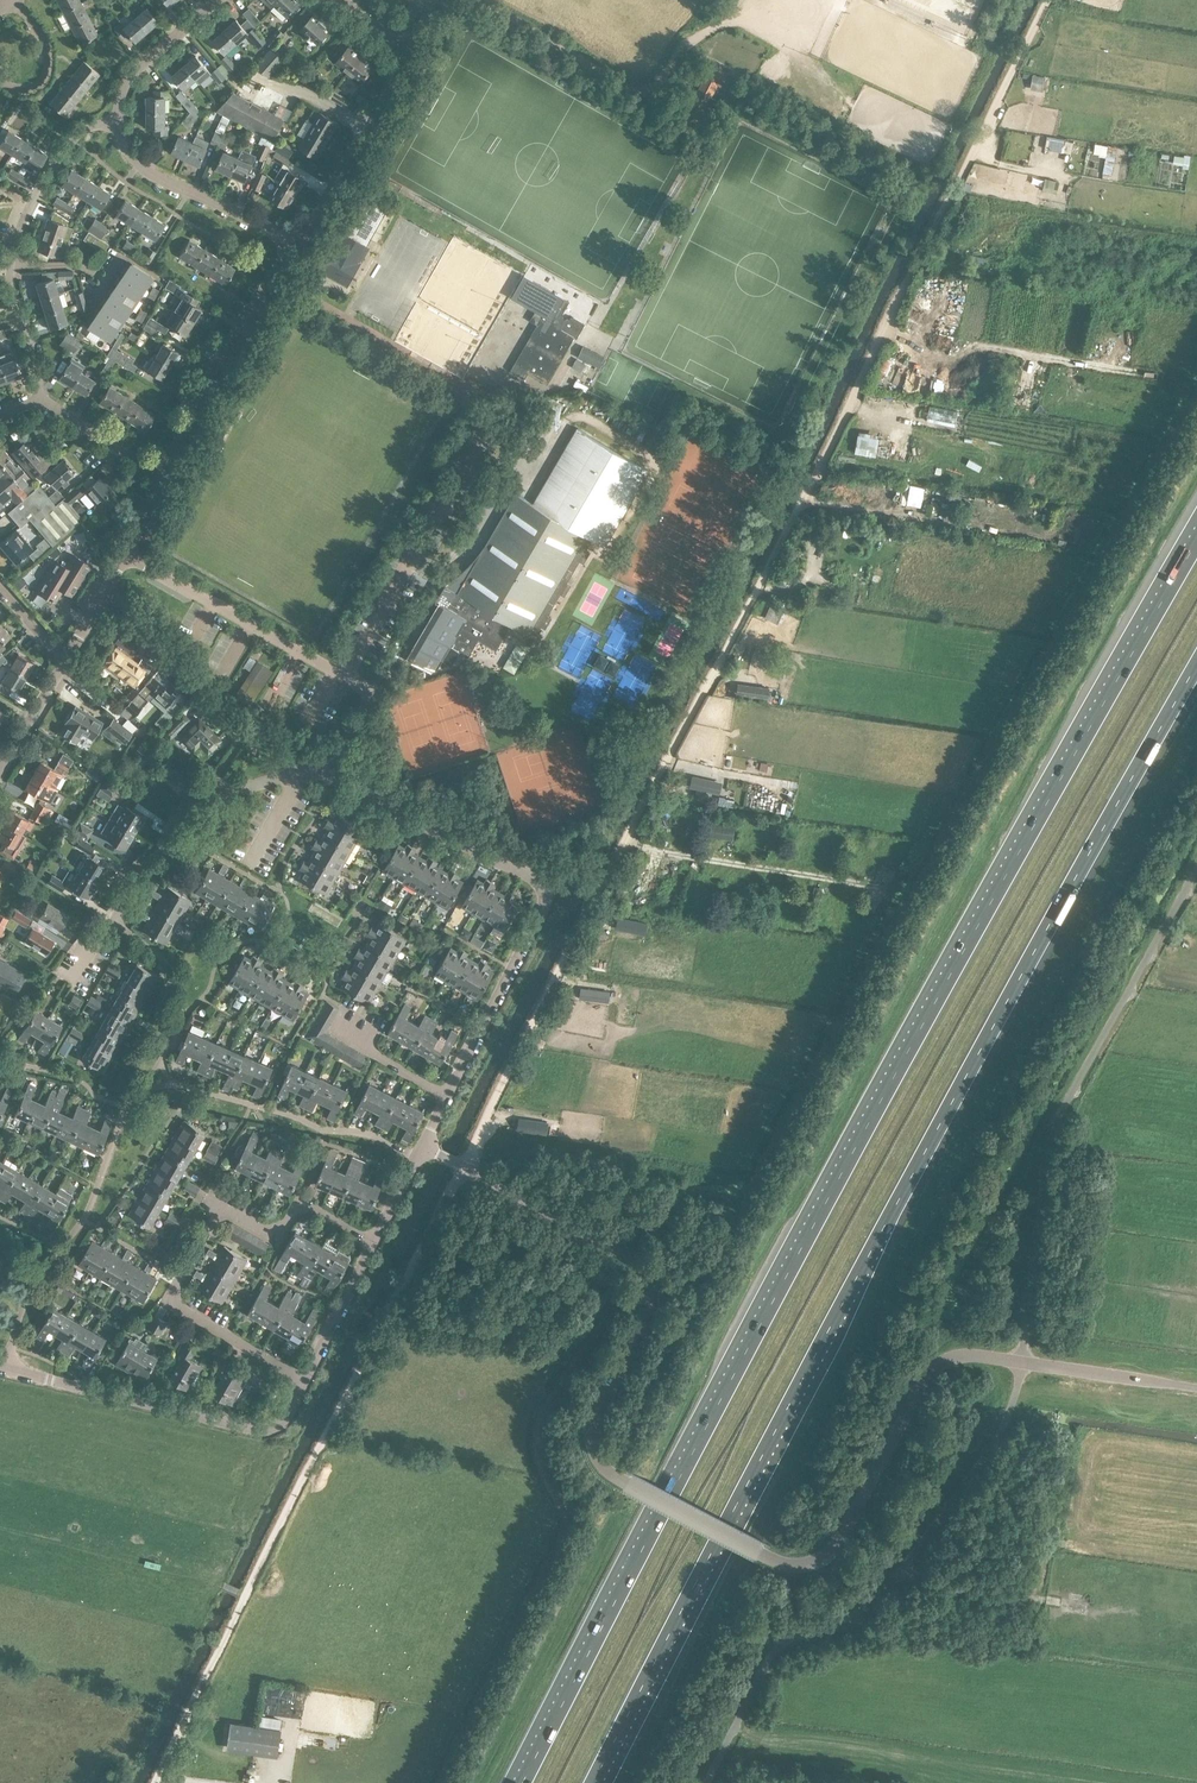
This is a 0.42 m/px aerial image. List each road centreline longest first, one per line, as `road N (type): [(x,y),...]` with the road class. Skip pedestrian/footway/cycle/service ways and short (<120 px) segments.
road 1 (track): [(153,1782),(1050,0)]
road 2 (motorway): [(1196,544),(860,1139),(524,1782)]
road 3 (motorway): [(596,1782),(879,1238),(1196,672)]
road 4 (unclassified): [(757,1552),(601,1465),(593,1437),(650,1312),(639,1261),(621,1244),(461,1164),(419,1153)]
road 5 (unclassified): [(1024,1364),(1047,1180),(1066,1104),(1196,872)]
road 6 (residential): [(448,1093),(543,908),(543,887),(531,873),(326,774)]
road 7 (residential): [(548,417),(326,774)]
road 8 (unclassified): [(757,1552),(789,1566),(812,1564),(835,1547),(937,1366),(957,1355),(1024,1364)]
road 9 (tertiary): [(5,1369),(259,1429),(283,1421),(305,1380)]
road 10 (residential): [(40,398),(14,292),(21,234),(78,136),(119,121)]
road 11 (residential): [(5,1369),(27,1300),(84,1220),(122,1117),(141,1090)]
road 12 (residential): [(298,248),(407,74),(400,49),(345,0)]
road 13 (unclassified): [(708,1782),(785,1643),(858,1614),(898,1577)]
road 14 (residential): [(166,477),(247,317),(298,248)]
road 15 (residential): [(305,1380),(178,1307),(180,1277),(225,1206)]
road 16 (track): [(876,887),(624,840)]
road 17 (residential): [(174,1083),(419,1153)]
road 18 (residential): [(115,925),(150,862),(209,821),(221,799),(299,773)]
road 19 (unclassified): [(898,1577),(988,1455),(1024,1364)]
road 20 (residential): [(298,248),(151,174),(133,157),(119,121)]
road 21 (residential): [(241,731),(173,672),(151,631),(110,587)]
road 22 (residential): [(373,1241),(300,1203),(282,1238),(225,1206)]
road 23 (unclassified): [(1024,1364),(1196,1388)]
road 24 (residential): [(161,1060),(180,1018),(177,982),(166,961),(115,925)]
road 25 (residential): [(119,121),(129,77),(215,0)]
road 26 (tertiary): [(305,1380),(373,1241)]
road 27 (residential): [(40,398),(166,477)]
road 28 (unclassified): [(898,1577),(1038,1603)]
road 29 (residential): [(0,79),(13,87),(37,84),(48,62),(44,37),(10,0)]
road 30 (residential): [(110,587),(166,477)]
road 31 (residential): [(0,766),(64,661)]

